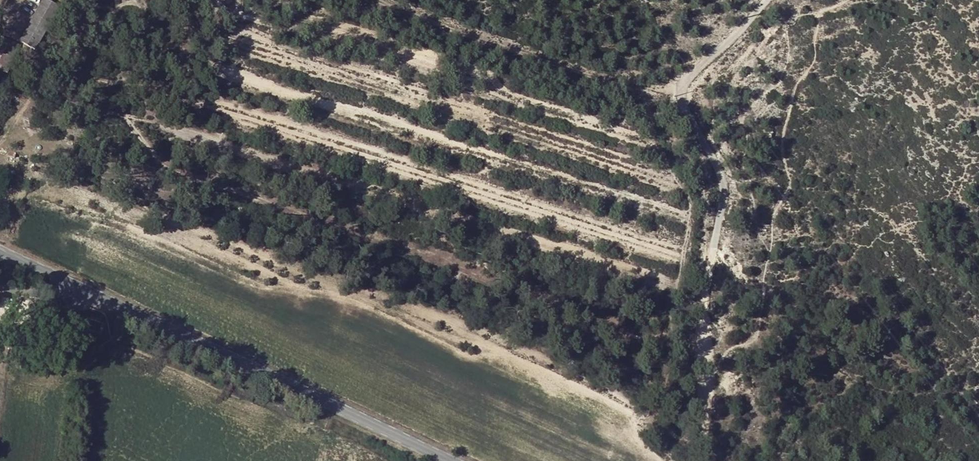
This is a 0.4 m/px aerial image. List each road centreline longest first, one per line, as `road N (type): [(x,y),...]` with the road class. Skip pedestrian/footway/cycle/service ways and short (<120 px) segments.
road 1 (track): [(715,460),(700,297),(723,187),(686,110),(683,83),(767,0)]
road 2 (tertiary): [(0,250),(454,460)]

